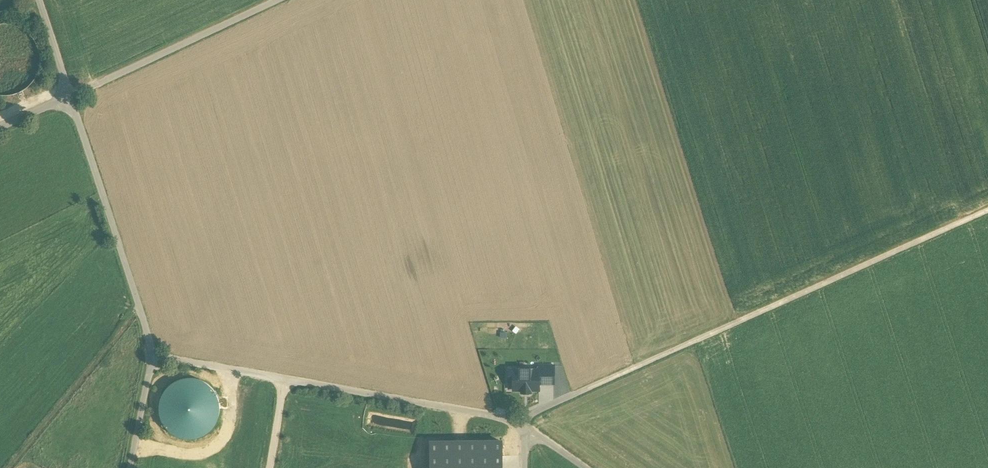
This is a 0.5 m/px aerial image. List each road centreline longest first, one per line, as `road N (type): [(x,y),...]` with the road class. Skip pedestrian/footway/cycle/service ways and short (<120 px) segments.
road 1 (track): [(518,420),(987,211)]
road 2 (track): [(152,357),(518,420),(525,467)]
road 3 (track): [(70,96),(151,342),(130,467)]
road 4 (track): [(70,96),(276,0)]
road 5 (track): [(19,467),(143,318)]

